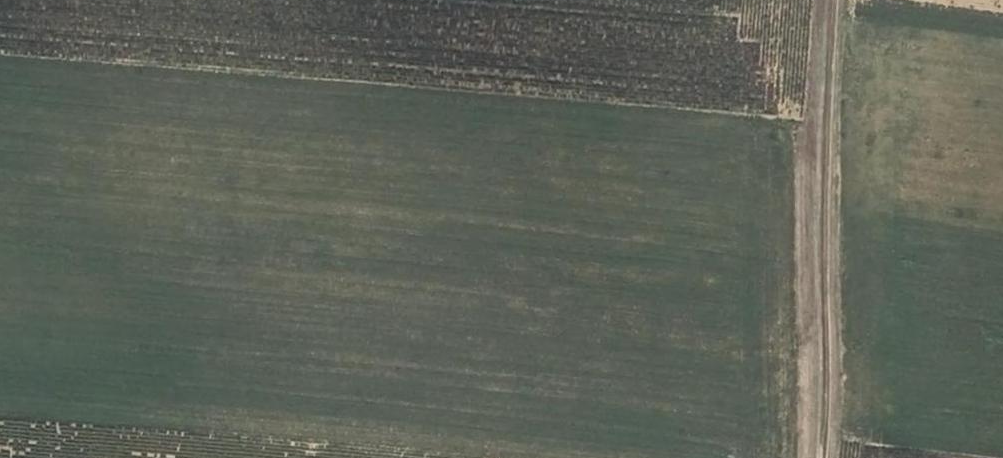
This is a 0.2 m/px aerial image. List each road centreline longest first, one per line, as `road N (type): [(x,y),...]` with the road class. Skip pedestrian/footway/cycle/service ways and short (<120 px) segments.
road 1 (track): [(823,457),(835,0)]

